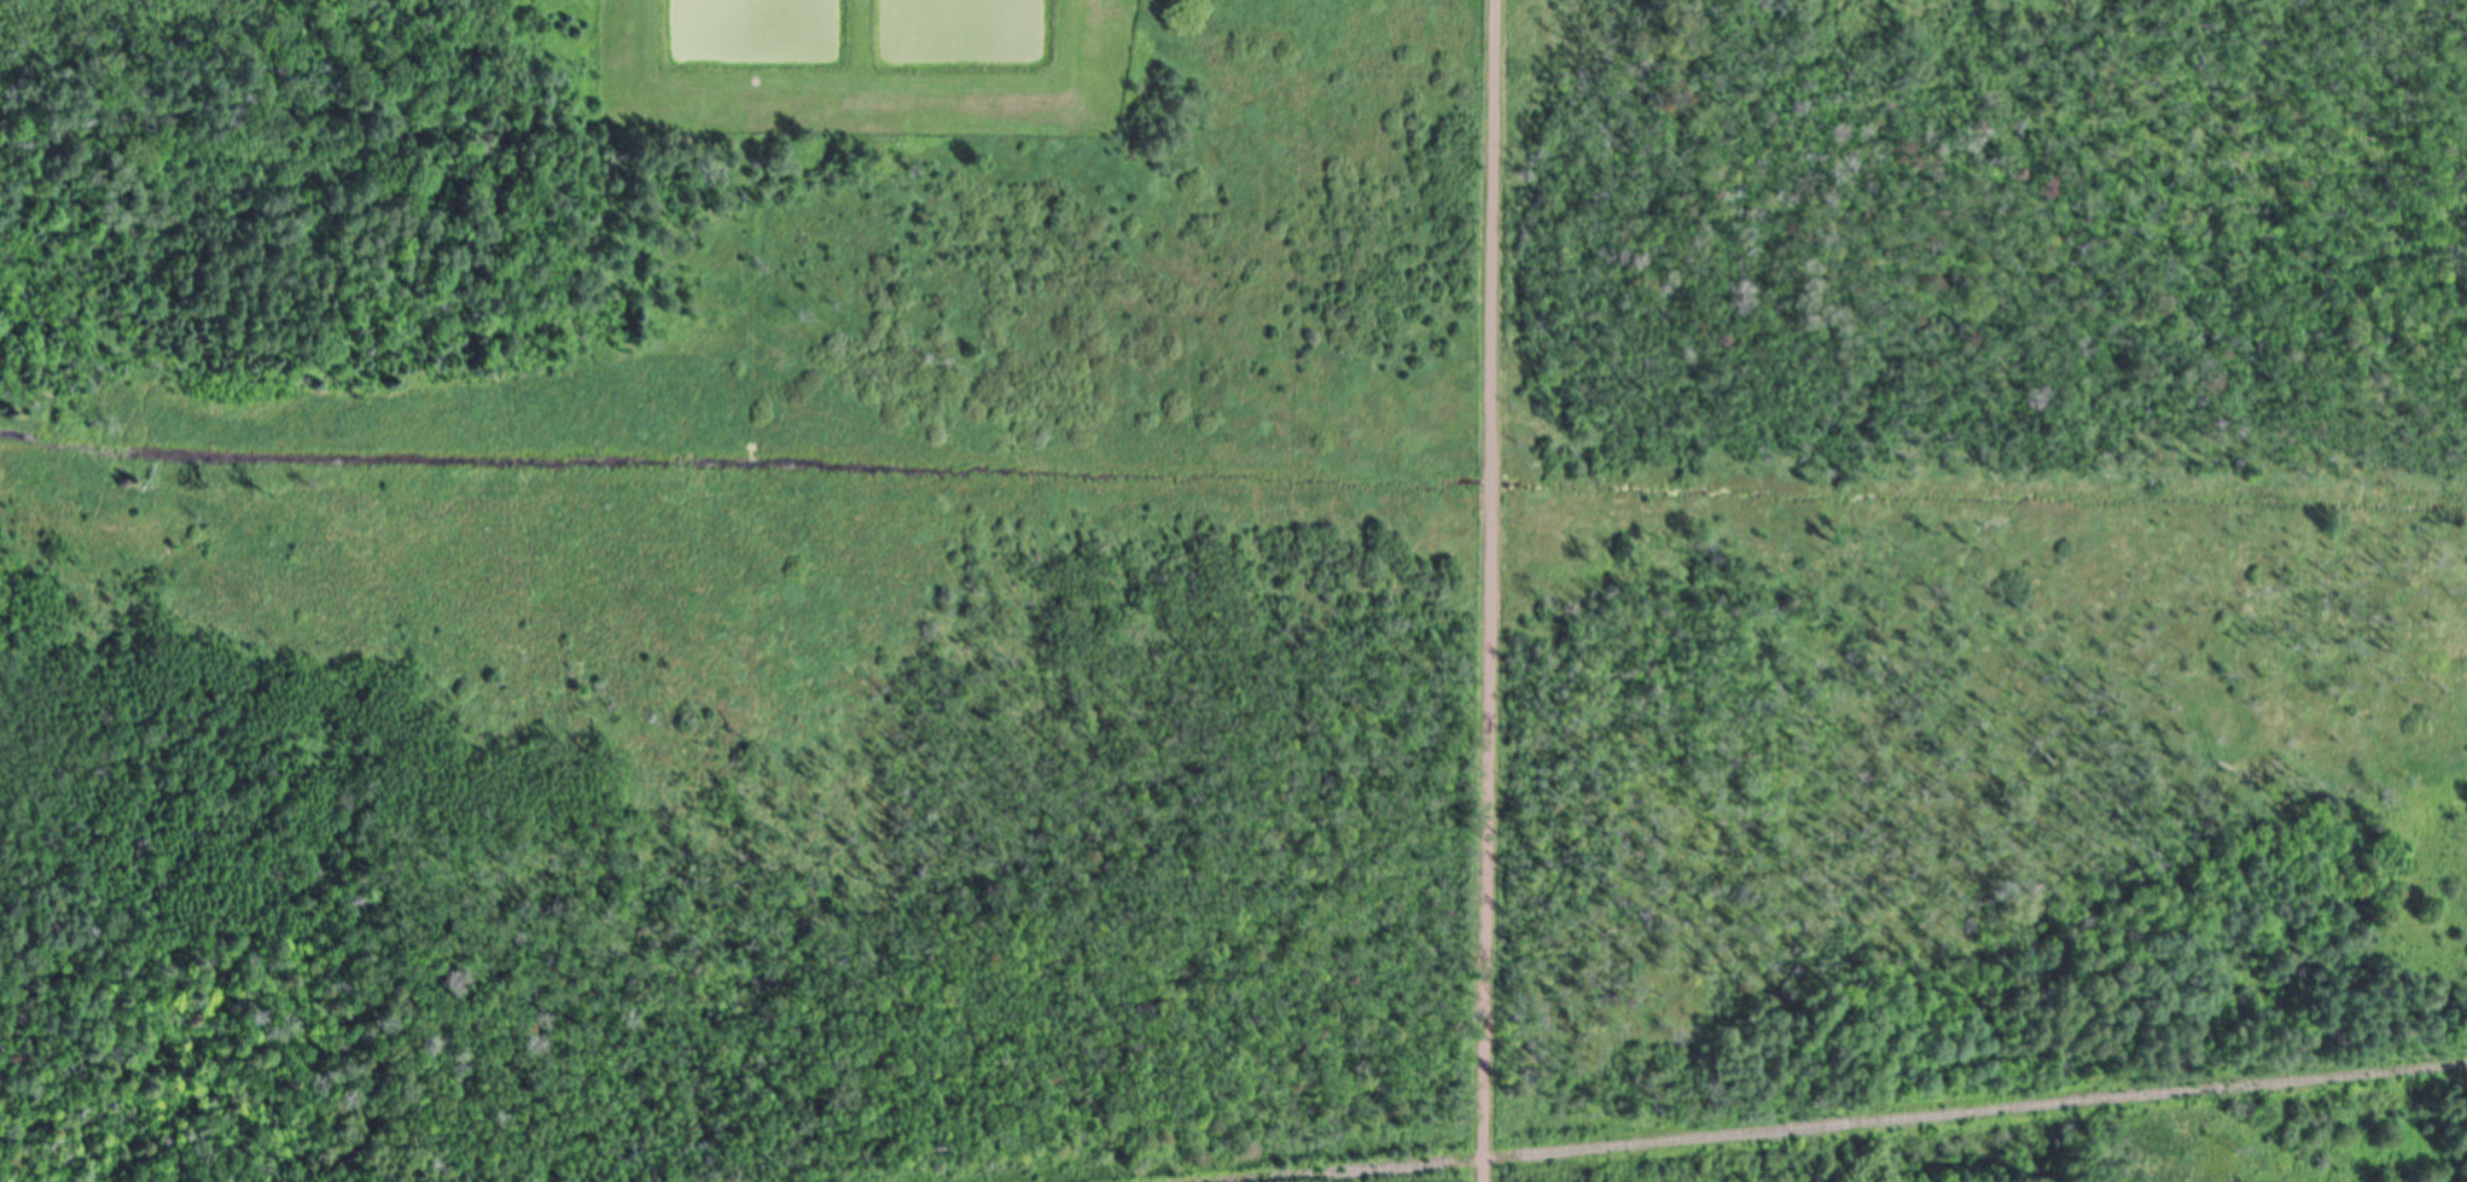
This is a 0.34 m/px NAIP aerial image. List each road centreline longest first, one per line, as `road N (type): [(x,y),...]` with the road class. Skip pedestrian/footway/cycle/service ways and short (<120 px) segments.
road 1 (residential): [(1485,1181),(1495,0)]

